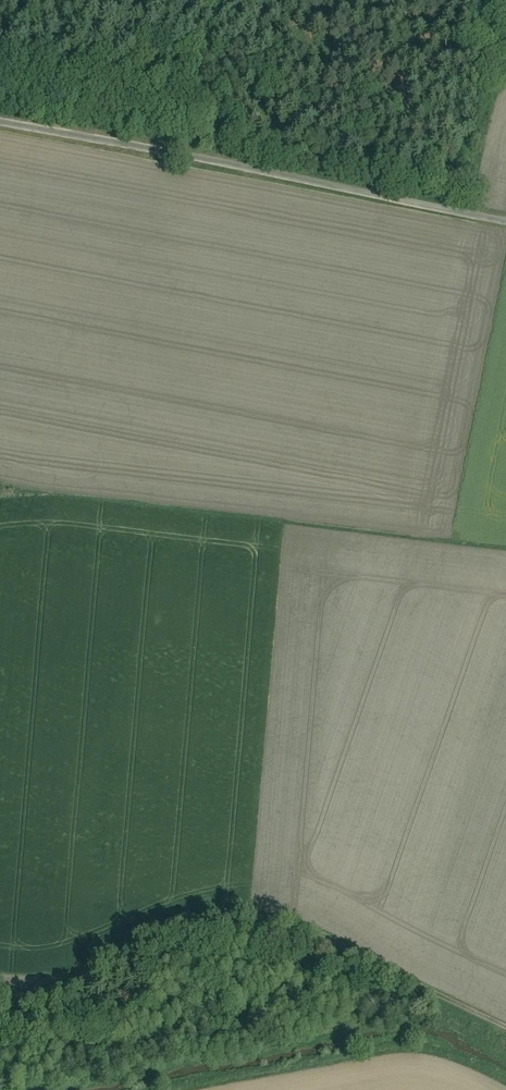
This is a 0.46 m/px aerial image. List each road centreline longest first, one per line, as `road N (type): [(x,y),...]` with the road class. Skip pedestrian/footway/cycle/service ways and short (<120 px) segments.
road 1 (track): [(505,1017),(295,918),(254,912),(200,921),(50,978),(0,974)]
road 2 (unclassified): [(0,124),(505,213)]

